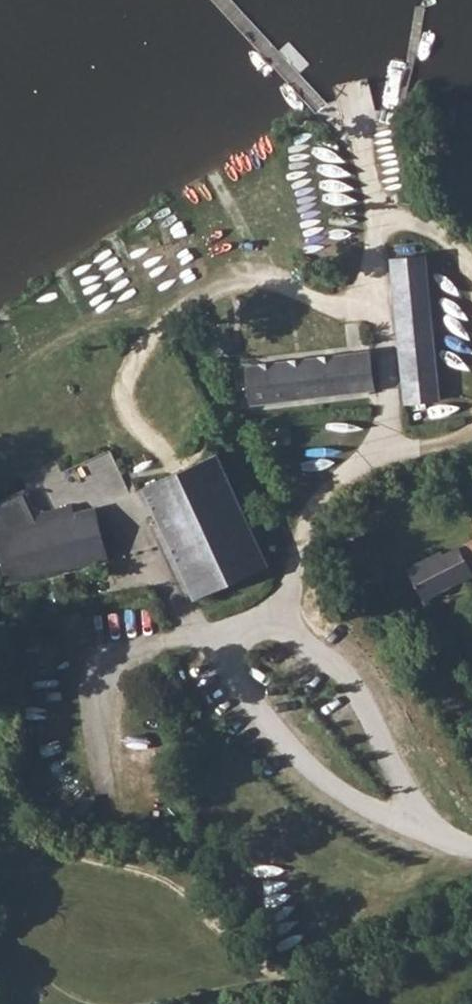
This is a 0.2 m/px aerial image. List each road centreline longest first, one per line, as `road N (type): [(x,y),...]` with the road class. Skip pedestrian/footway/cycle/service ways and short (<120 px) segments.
road 1 (track): [(187,640),(272,625),(303,530),(369,453),(389,399),(377,328),(264,276),(217,283),(181,303),(151,333),(124,382),(125,421),(162,453)]
road 2 (track): [(403,831),(381,743),(335,672),(272,625)]
road 3 (track): [(187,640),(116,654),(91,679),(106,792)]
road 4 (track): [(471,269),(458,252),(384,207),(355,110)]
road 5 (track): [(377,328),(370,260),(384,207)]

